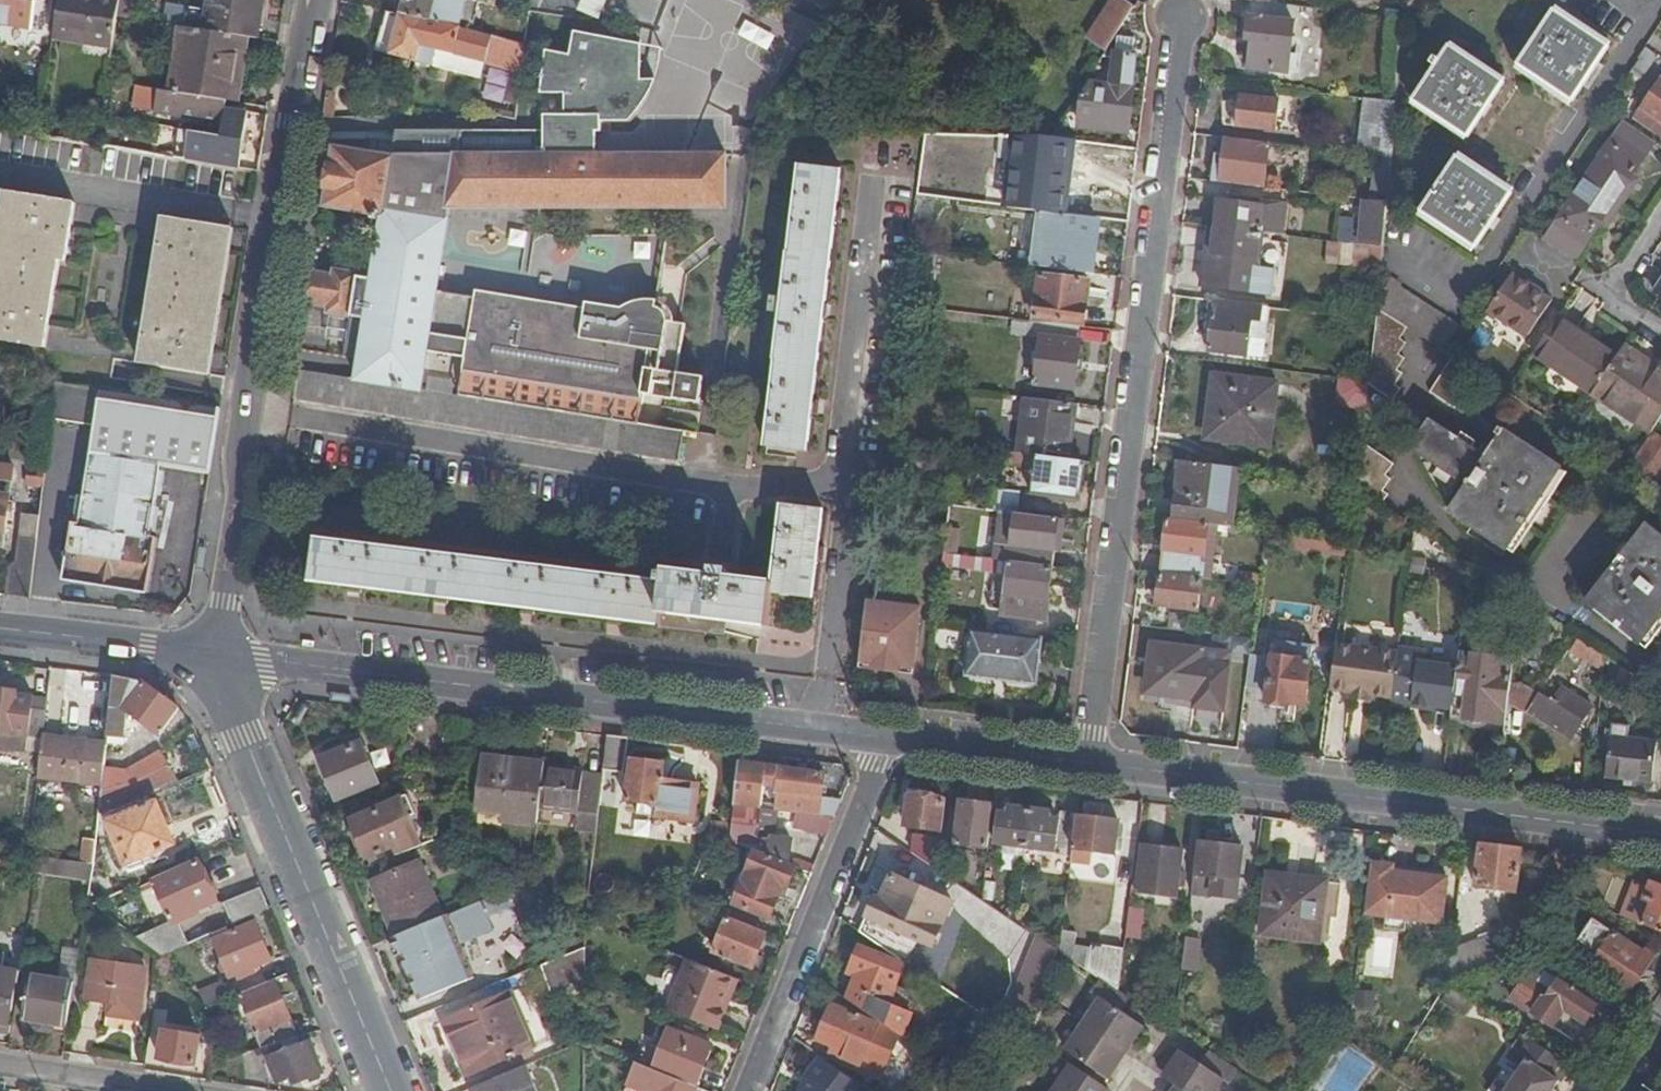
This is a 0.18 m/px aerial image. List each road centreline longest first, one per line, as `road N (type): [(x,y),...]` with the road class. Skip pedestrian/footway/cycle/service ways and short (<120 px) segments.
road 1 (residential): [(1181,18),(1087,762)]
road 2 (residential): [(243,409),(848,502)]
road 3 (tertiary): [(218,655),(823,729)]
road 4 (tertiary): [(1087,762),(1660,834)]
road 5 (tertiary): [(218,655),(390,1090)]
road 6 (tertiary): [(316,0),(243,409)]
road 7 (residential): [(747,1090),(890,738)]
road 8 (residential): [(878,173),(848,502)]
road 9 (tertiary): [(243,409),(243,502),(218,655)]
road 10 (residential): [(848,502),(823,729)]
road 11 (tertiary): [(0,629),(218,655)]
road 12 (tertiary): [(890,738),(1087,762)]
road 13 (residential): [(0,1063),(180,1090)]

